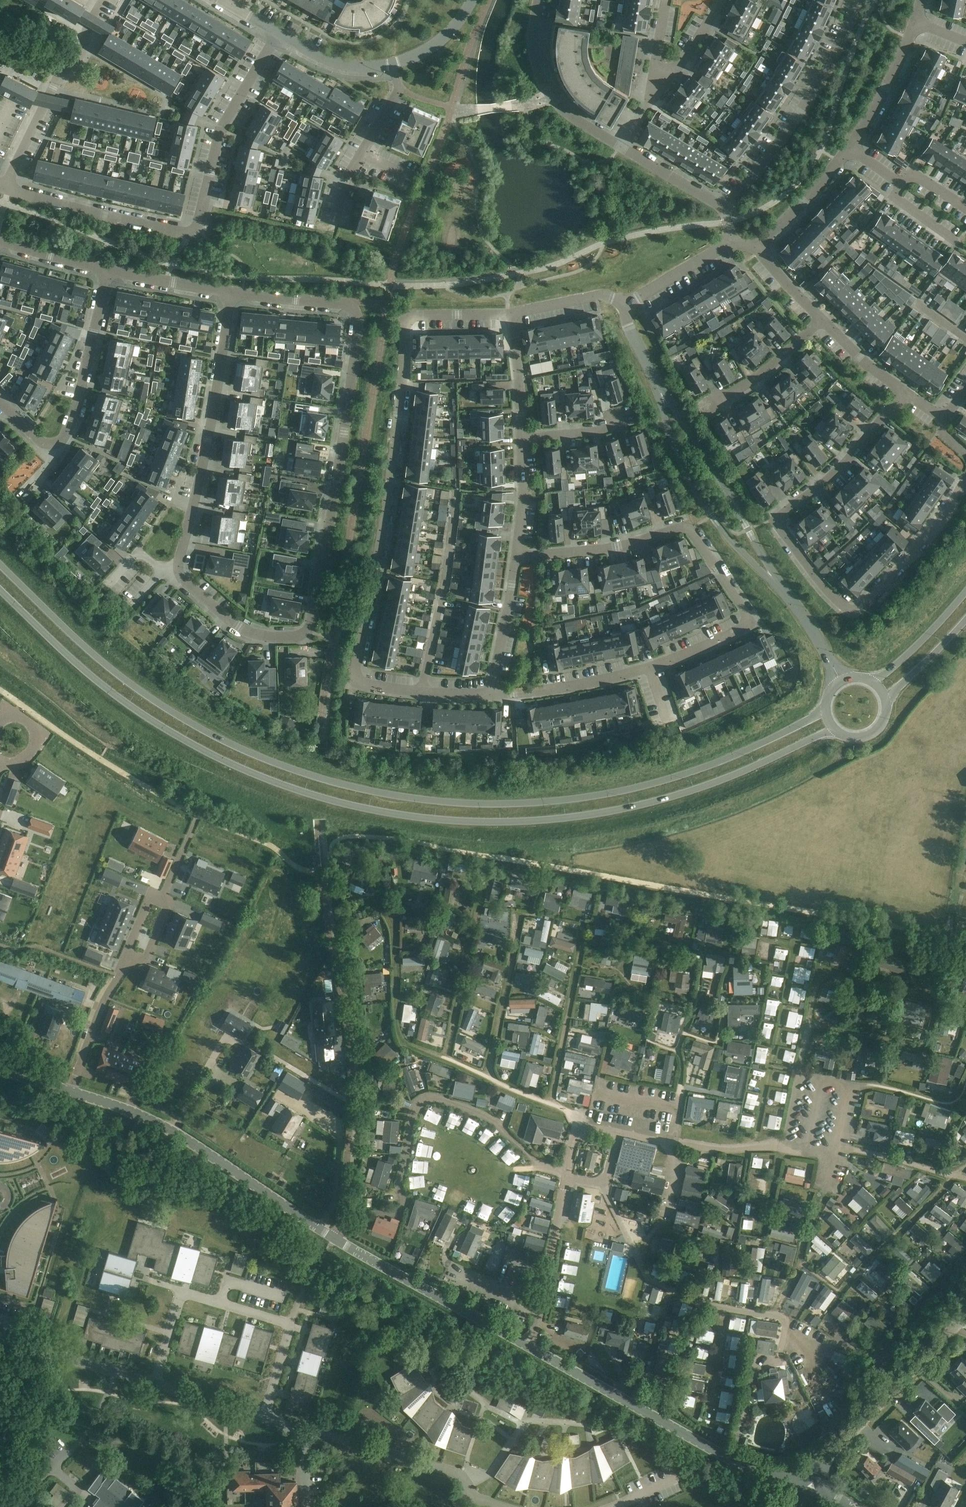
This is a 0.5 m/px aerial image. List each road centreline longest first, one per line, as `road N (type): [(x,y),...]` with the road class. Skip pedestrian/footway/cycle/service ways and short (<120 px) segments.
road 1 (secondary): [(0,587),(86,672),(159,725),(261,778),(386,813),(507,822),(599,812),(685,792),(836,730)]
road 2 (secondary): [(826,711),(723,760),(594,796),(476,805),(372,792),(270,762),(170,710),(107,665),(0,565)]
road 3 (residential): [(353,305),(358,322),(309,631),(251,637),(180,575),(231,294)]
road 4 (track): [(949,936),(403,840),(348,836),(320,857)]
road 5 (residential): [(510,314),(408,314),(358,680),(422,693),(495,690)]
road 6 (tertiary): [(803,1485),(732,1457),(335,1237)]
road 7 (residential): [(965,482),(919,548),(854,615),(808,570),(775,519),(840,471),(904,394)]
road 8 (residential): [(279,33),(222,128),(196,229),(8,190)]
road 9 (residential): [(495,690),(656,666),(753,623),(690,529)]
road 10 (tertiary): [(335,1237),(171,1130),(74,1093)]
road 11 (residential): [(0,1341),(264,1417)]
road 12 (residential): [(654,378),(681,464),(712,518),(786,597)]
road 13 (residential): [(107,271),(61,442),(45,445),(0,401)]
road 14 (residential): [(786,597),(654,378)]
road 15 (residential): [(726,208),(799,118),(859,0)]
road 16 (unclassified): [(803,1485),(965,1313)]
road 17 (residential): [(504,1506),(476,1498),(453,1472),(328,1434),(302,1439)]
road 18 (residential): [(347,1022),(353,1084),(335,1237)]
road 19 (residential): [(103,0),(8,190)]
road 20 (track): [(965,1259),(891,1343),(869,1357),(800,1337)]
road 21 (residential): [(538,0),(535,71),(548,95),(569,118),(620,147)]
road 22 (residential): [(516,555),(610,548),(690,529)]
road 23 (residential): [(395,66),(400,86),(346,181),(336,223)]
road 24 (residential): [(318,1253),(264,1417)]
road 25 (residential): [(74,1093),(128,954)]
road 26 (residential): [(851,151),(916,23)]
road 27 (residential): [(821,321),(765,374),(711,404)]
road 28 (residential): [(495,690),(516,555)]
road 29 (residential): [(755,247),(799,212),(851,151)]
road 30 (secondary): [(965,589),(872,681)]
road 31 (residential): [(231,294),(107,271)]
road 32 (residential): [(731,241),(624,306)]
road 33 (residential): [(279,33),(336,64),(395,66)]
road 34 (residential): [(353,305),(231,294)]
road 35 (residential): [(520,436),(510,314)]
road 36 (residential): [(620,147),(726,208)]
road 37 (residential): [(516,555),(524,493),(520,436)]

